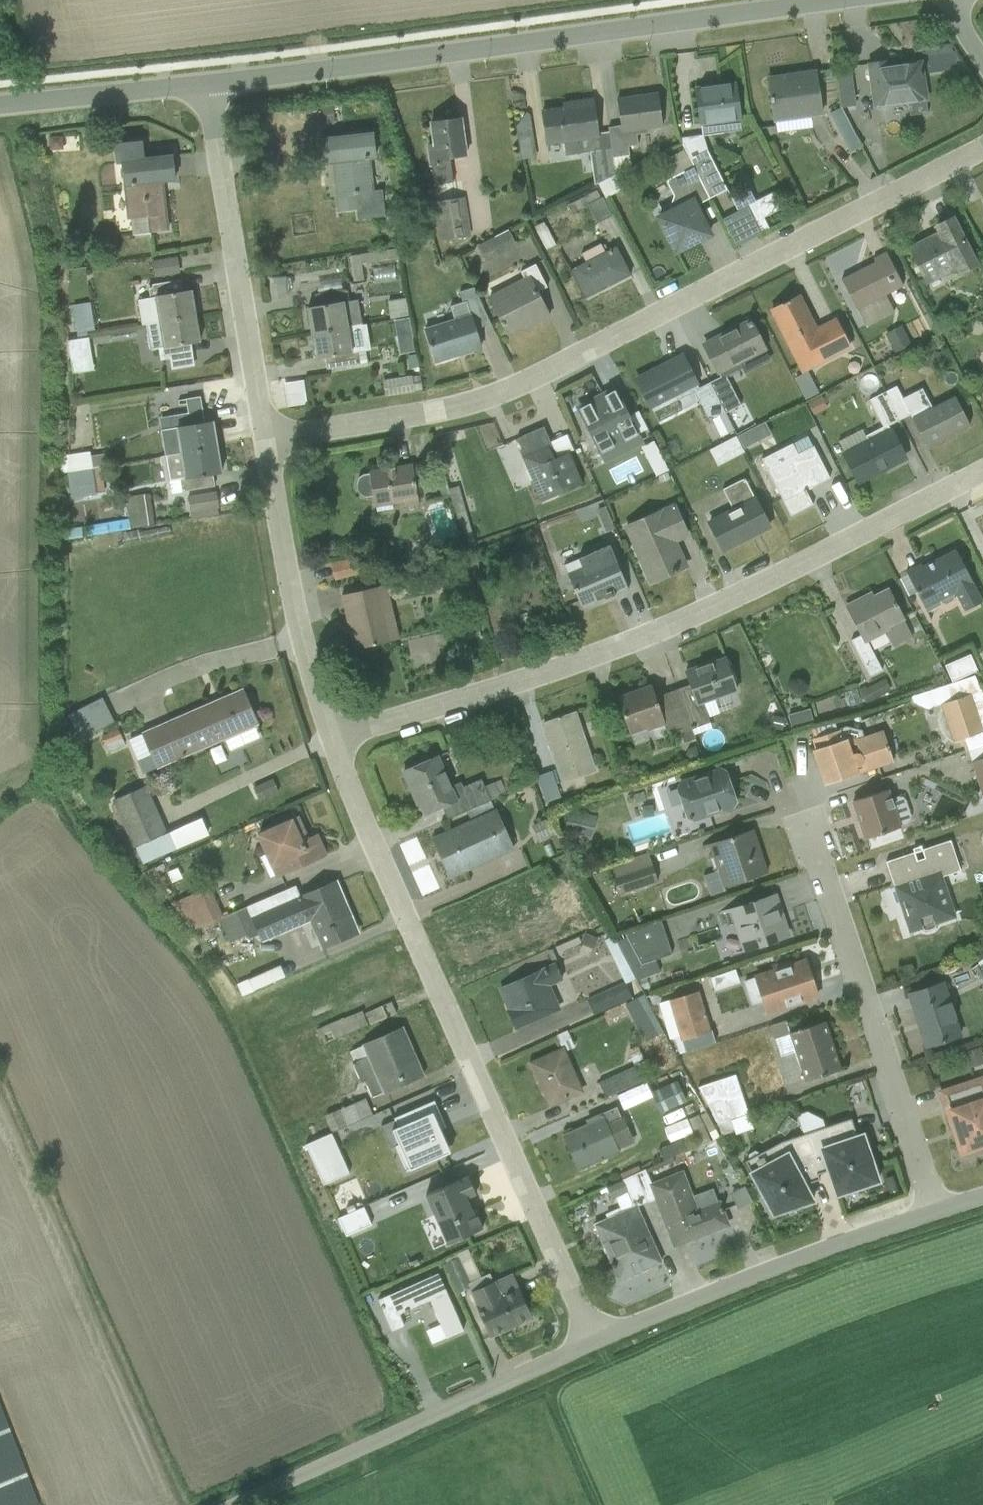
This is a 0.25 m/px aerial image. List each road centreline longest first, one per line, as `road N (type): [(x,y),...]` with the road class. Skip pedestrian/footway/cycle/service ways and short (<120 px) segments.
road 1 (residential): [(264,440),(456,409),(512,388),(982,149)]
road 2 (residential): [(329,740),(664,627),(982,474)]
road 3 (residential): [(594,1340),(329,740)]
road 4 (secondary): [(203,85),(830,0)]
road 5 (residential): [(935,1211),(806,820)]
road 6 (unclassified): [(594,1340),(233,1504)]
road 7 (unclassified): [(935,1211),(594,1340)]
road 8 (residential): [(264,440),(203,85)]
road 9 (residential): [(329,740),(289,592),(264,440)]
road 10 (secondary): [(0,106),(203,85)]

